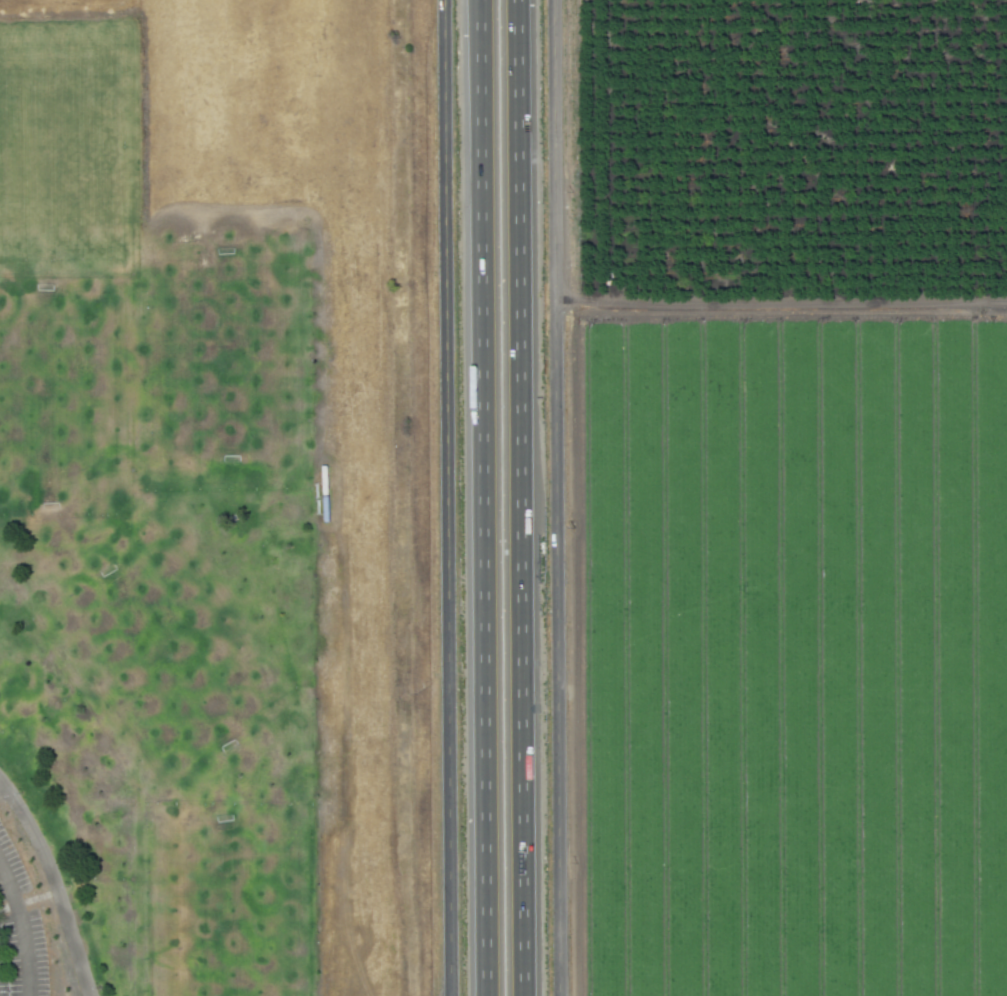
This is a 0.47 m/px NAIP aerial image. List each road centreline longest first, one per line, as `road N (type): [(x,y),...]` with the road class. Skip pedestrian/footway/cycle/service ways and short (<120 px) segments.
road 1 (tertiary): [(548,0),(554,995)]
road 2 (motorway): [(478,0),(484,995)]
road 3 (tertiary): [(445,0),(451,995)]
road 4 (motorway): [(529,995),(524,0)]

